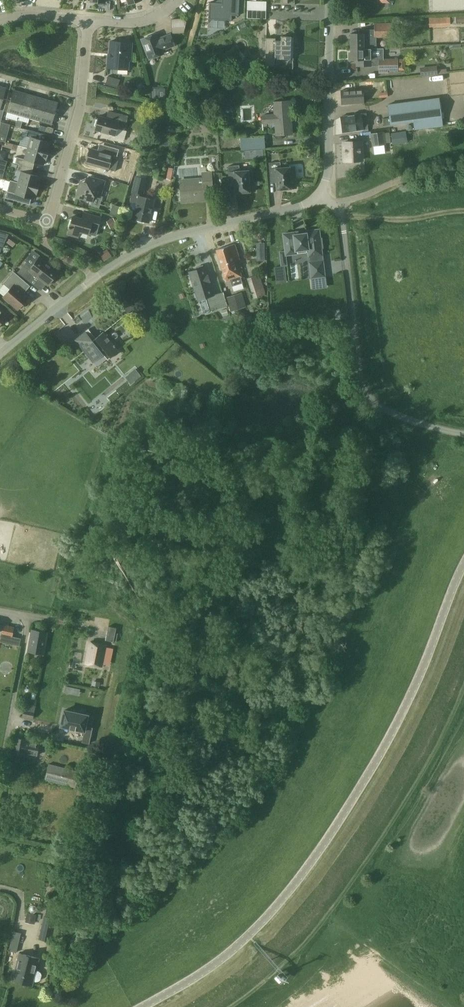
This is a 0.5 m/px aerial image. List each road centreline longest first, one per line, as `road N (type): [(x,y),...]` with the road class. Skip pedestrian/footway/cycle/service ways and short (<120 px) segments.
road 1 (unclassified): [(143,1006),(253,935),(293,889),(394,733),(463,569)]
road 2 (unclassified): [(0,356),(145,248),(321,195)]
road 3 (unclassified): [(463,435),(403,420),(364,390),(341,217),(321,195)]
road 4 (residential): [(86,21),(81,107),(47,222),(0,209)]
road 5 (unclassified): [(321,195),(330,161),(330,0)]
road 6 (residential): [(0,773),(27,619),(0,609)]
road 7 (track): [(341,217),(416,221),(463,212)]

